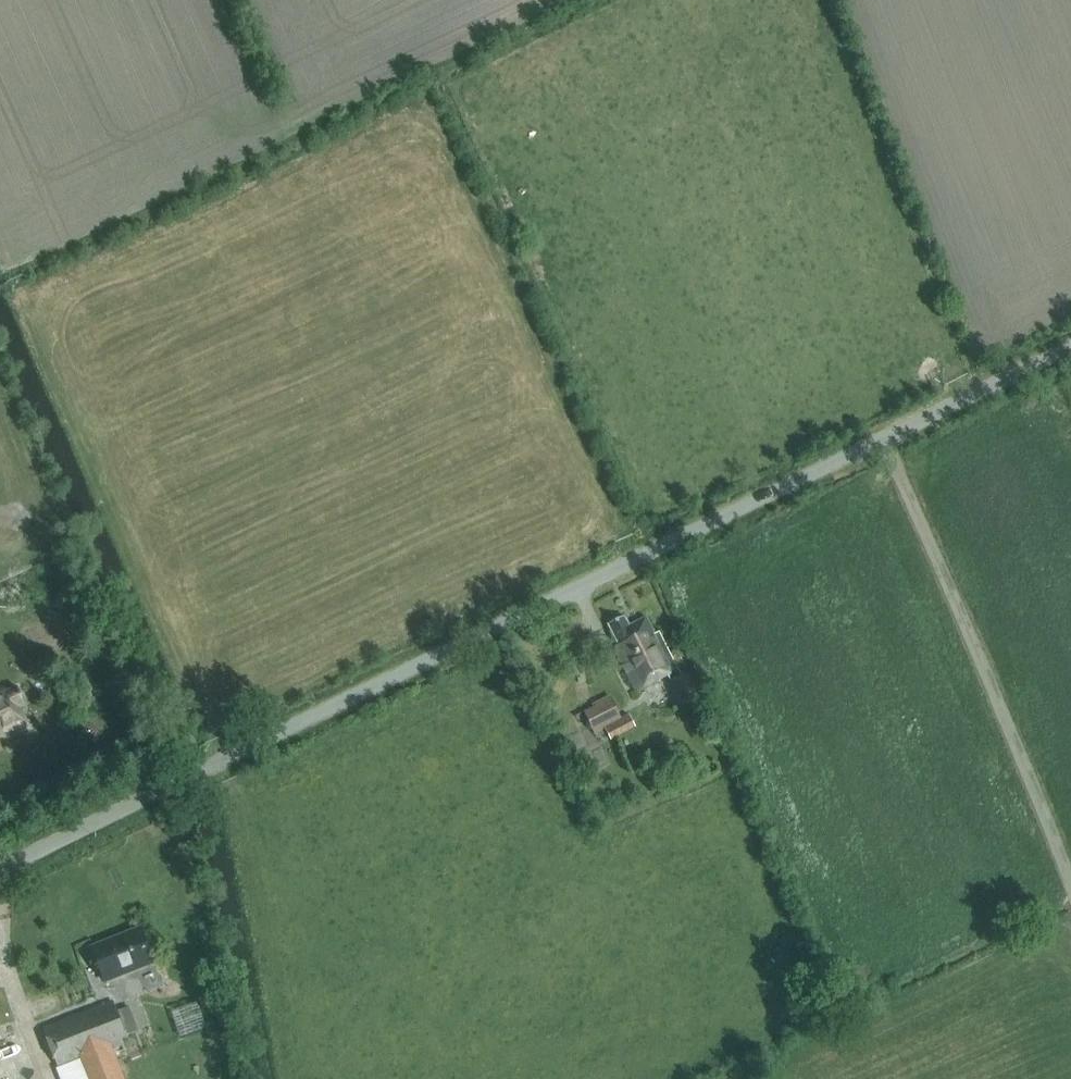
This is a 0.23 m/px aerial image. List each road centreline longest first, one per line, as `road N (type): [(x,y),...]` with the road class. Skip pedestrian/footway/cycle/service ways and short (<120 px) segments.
road 1 (unclassified): [(0,872),(1070,348)]
road 2 (track): [(884,440),(1070,878)]

